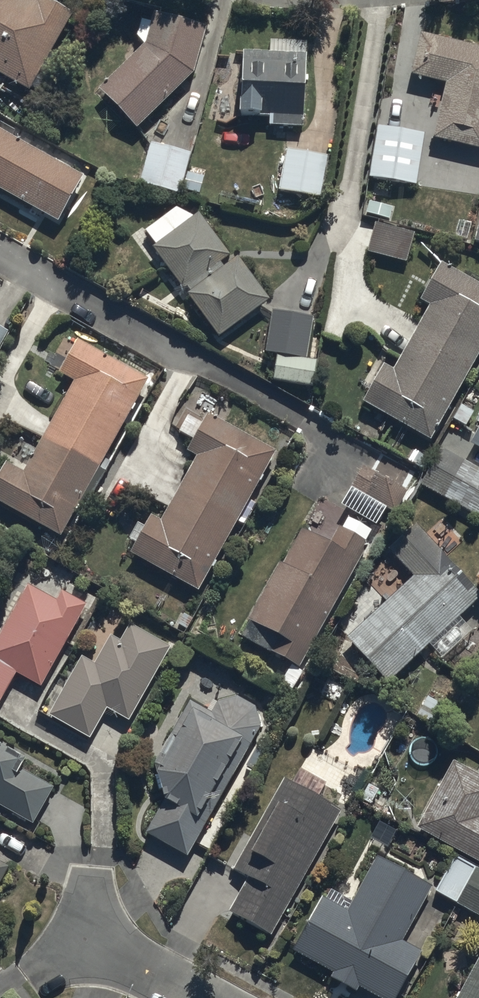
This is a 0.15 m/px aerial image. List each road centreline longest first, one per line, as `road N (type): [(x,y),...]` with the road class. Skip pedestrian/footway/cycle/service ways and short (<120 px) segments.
road 1 (residential): [(203,997),(86,934)]

